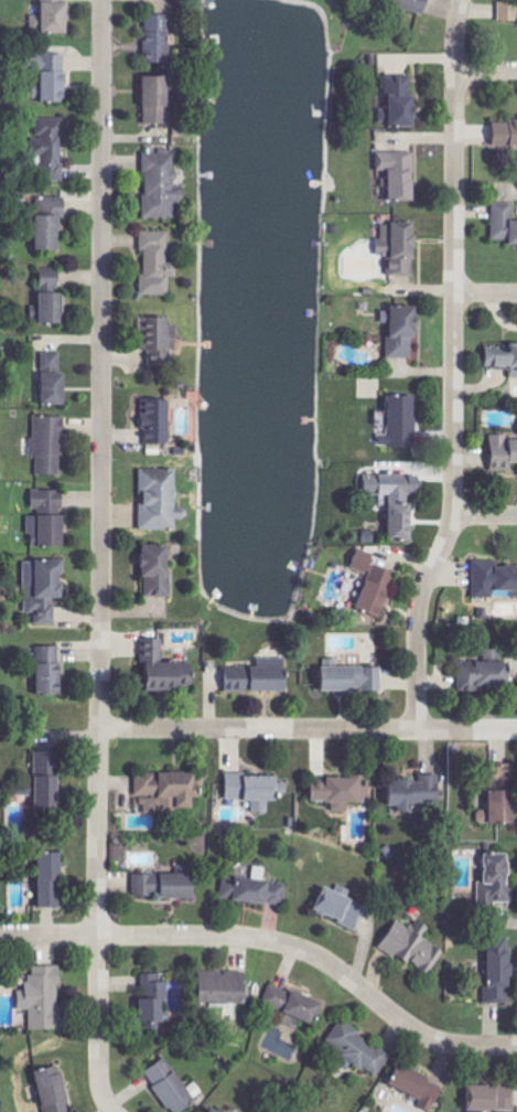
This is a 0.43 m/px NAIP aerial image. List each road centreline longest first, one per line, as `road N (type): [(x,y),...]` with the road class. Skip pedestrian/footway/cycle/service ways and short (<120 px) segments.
road 1 (residential): [(103,1092),(103,0)]
road 2 (residential): [(462,0),(454,487),(449,536),(418,612),(417,730)]
road 3 (residential): [(516,1046),(431,1039),(323,960),(250,938),(0,937)]
road 4 (residential): [(100,728),(417,730)]

